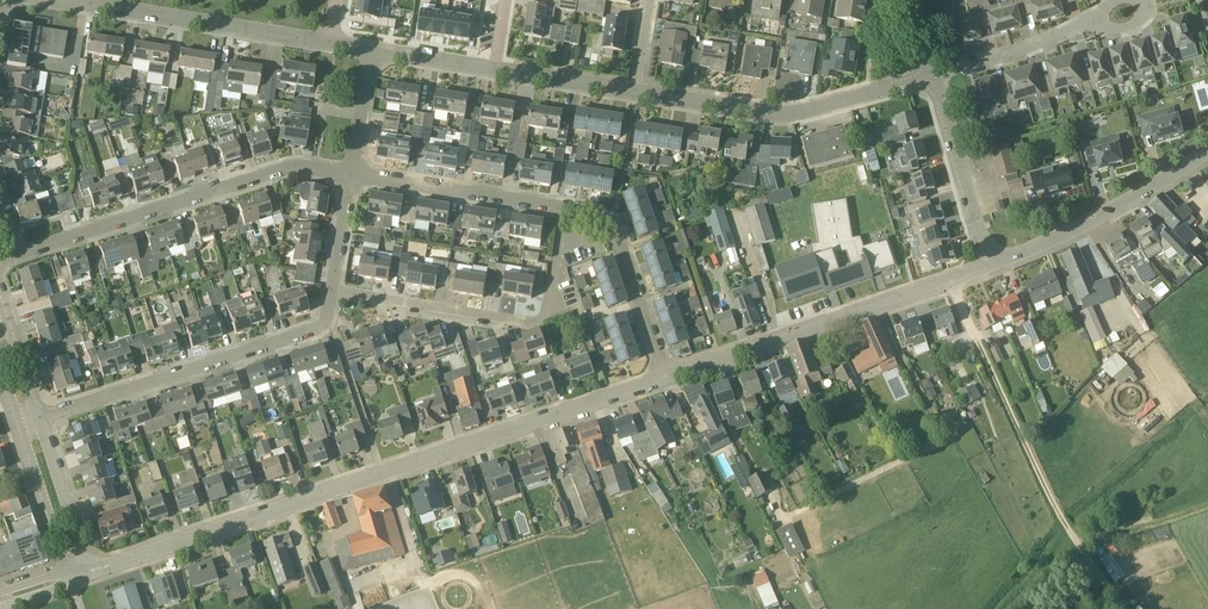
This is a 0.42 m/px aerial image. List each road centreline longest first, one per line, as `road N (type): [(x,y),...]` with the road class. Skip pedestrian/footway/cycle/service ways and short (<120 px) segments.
road 1 (tertiary): [(89,573),(667,380)]
road 2 (track): [(1125,608),(1054,505),(951,280)]
road 3 (residential): [(354,174),(286,169),(0,260)]
road 4 (tertiary): [(667,380),(991,265)]
road 5 (residential): [(38,418),(310,331),(323,324),(334,289)]
road 6 (residential): [(334,289),(535,323),(553,307),(567,208)]
road 7 (residential): [(937,74),(793,114),(636,91)]
road 8 (residential): [(332,42),(90,3)]
road 9 (tertiary): [(991,265),(1084,225),(1207,151)]
road 10 (residential): [(667,380),(611,215),(567,208)]
road 11 (residential): [(567,208),(354,174)]
road 12 (unclassified): [(937,74),(991,265)]
road 13 (residential): [(937,74),(1099,18)]
road 14 (residential): [(89,573),(38,418)]
road 15 (residential): [(17,426),(70,578)]
road 16 (residential): [(636,91),(494,69)]
road 17 (track): [(1078,543),(1207,505)]
road 18 (residential): [(354,174),(372,50)]
road 19 (residential): [(494,69),(372,50)]

